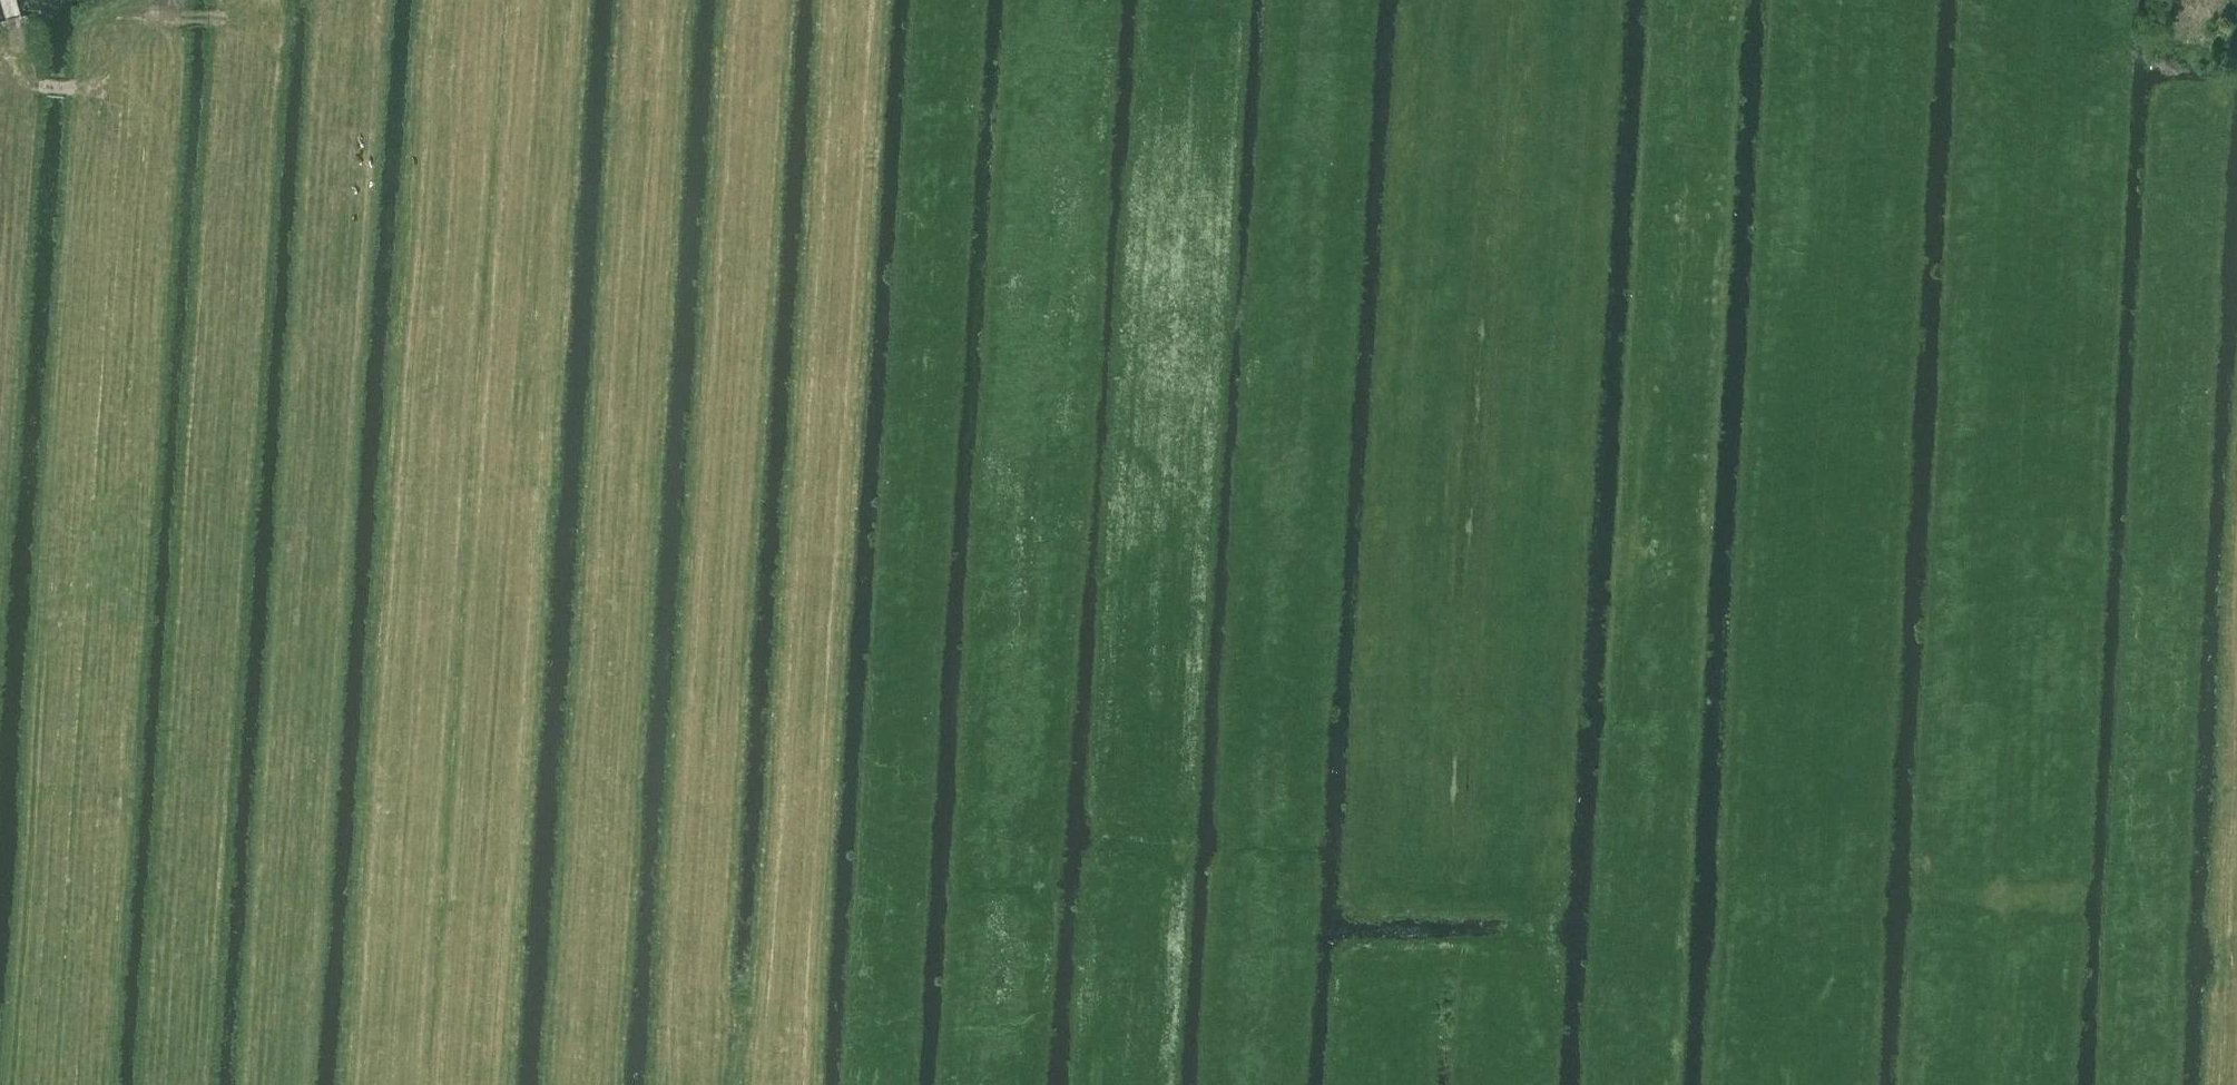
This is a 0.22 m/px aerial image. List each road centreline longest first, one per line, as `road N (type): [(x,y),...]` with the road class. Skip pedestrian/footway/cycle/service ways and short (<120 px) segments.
road 1 (track): [(0,91),(83,89),(108,44),(134,25),(221,19),(242,0)]

